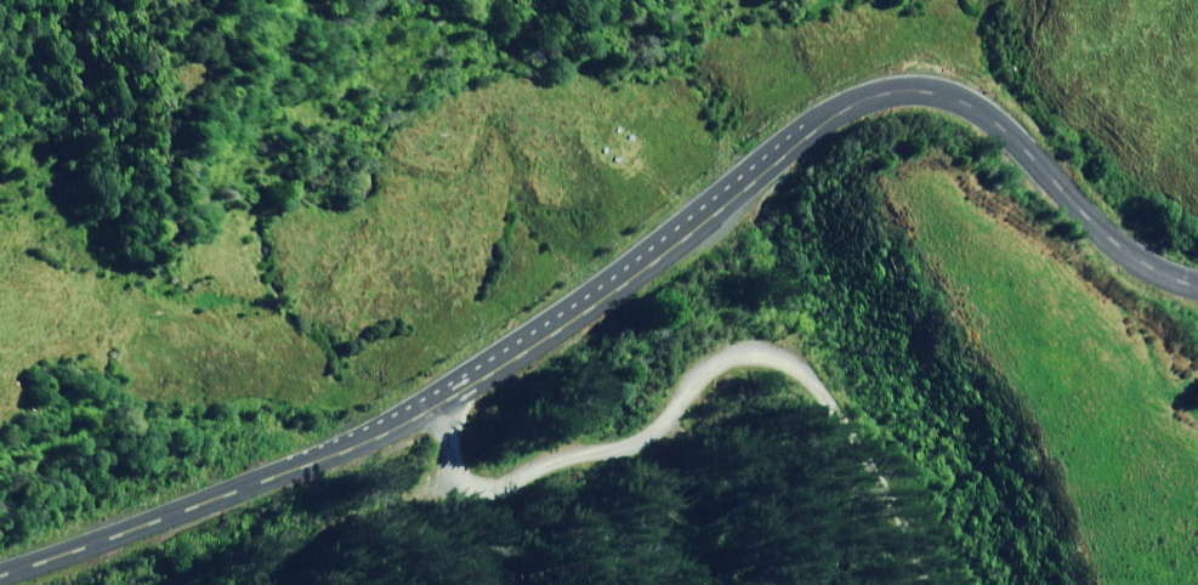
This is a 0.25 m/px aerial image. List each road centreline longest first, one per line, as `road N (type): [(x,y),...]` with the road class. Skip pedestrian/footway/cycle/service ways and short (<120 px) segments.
road 1 (tertiary): [(445,402),(643,271),(816,137),(878,112),(931,112),(991,132),(1110,238),(1197,281)]
road 2 (unclassified): [(930,584),(846,422),(806,374),(773,357),(736,356),(708,372),(676,412),(631,445),(484,488),(466,480),(454,463),(445,402)]
road 3 (tertiary): [(0,577),(328,459),(445,402)]
road 4 (track): [(466,480),(376,508),(315,541),(281,584)]

